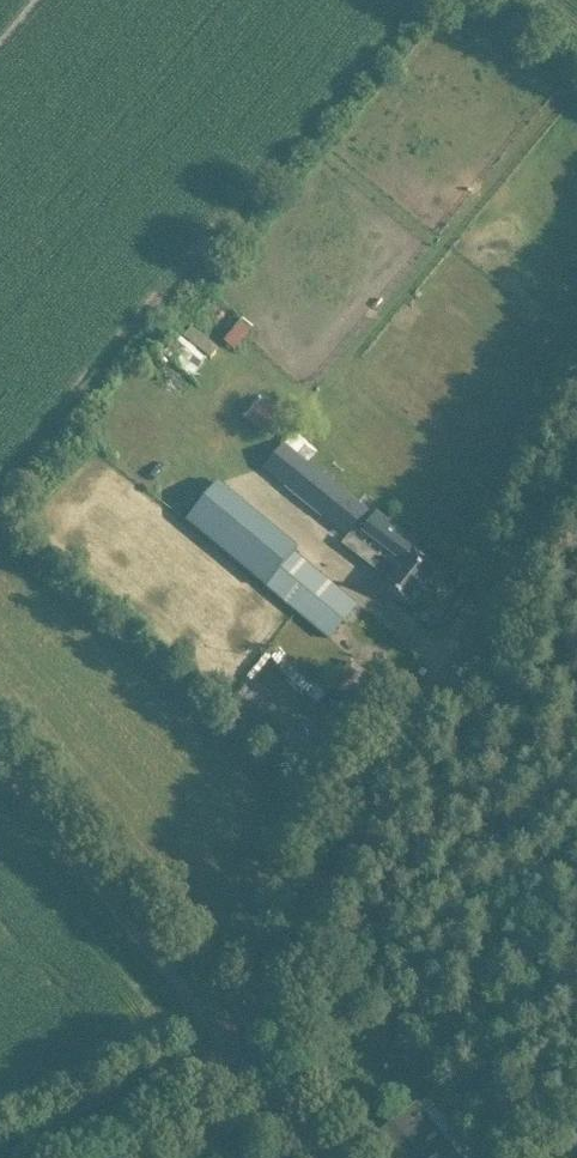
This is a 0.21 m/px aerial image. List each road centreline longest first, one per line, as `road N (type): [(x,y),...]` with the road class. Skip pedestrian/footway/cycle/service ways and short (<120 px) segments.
road 1 (track): [(225,1046),(0,758)]

